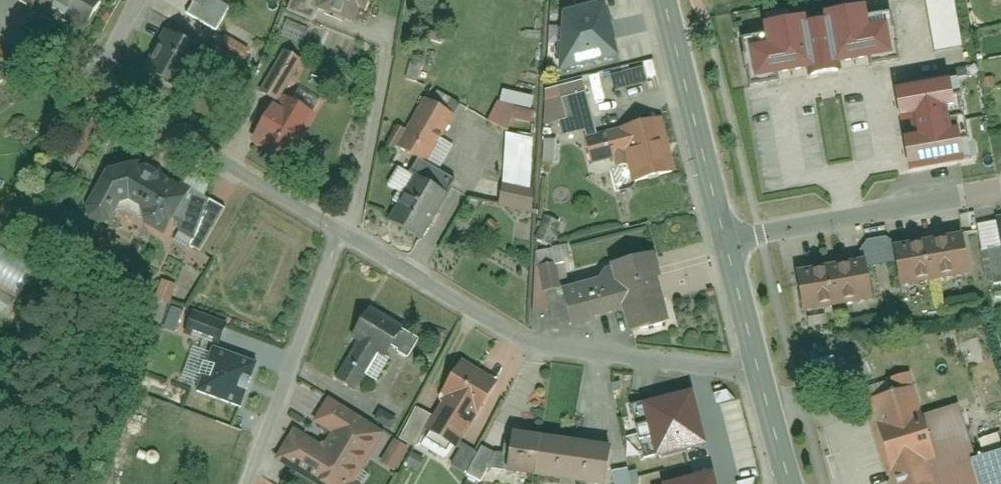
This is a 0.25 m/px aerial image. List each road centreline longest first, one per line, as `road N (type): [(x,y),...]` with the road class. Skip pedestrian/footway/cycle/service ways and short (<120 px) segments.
road 1 (residential): [(346,230),(499,329),(545,343),(754,364)]
road 2 (residential): [(93,94),(346,230)]
road 3 (residential): [(346,230),(250,483)]
road 4 (residential): [(725,244),(986,189)]
road 5 (secondary): [(725,244),(664,0)]
road 6 (secondary): [(789,483),(754,364)]
road 7 (secondary): [(754,364),(725,244)]

